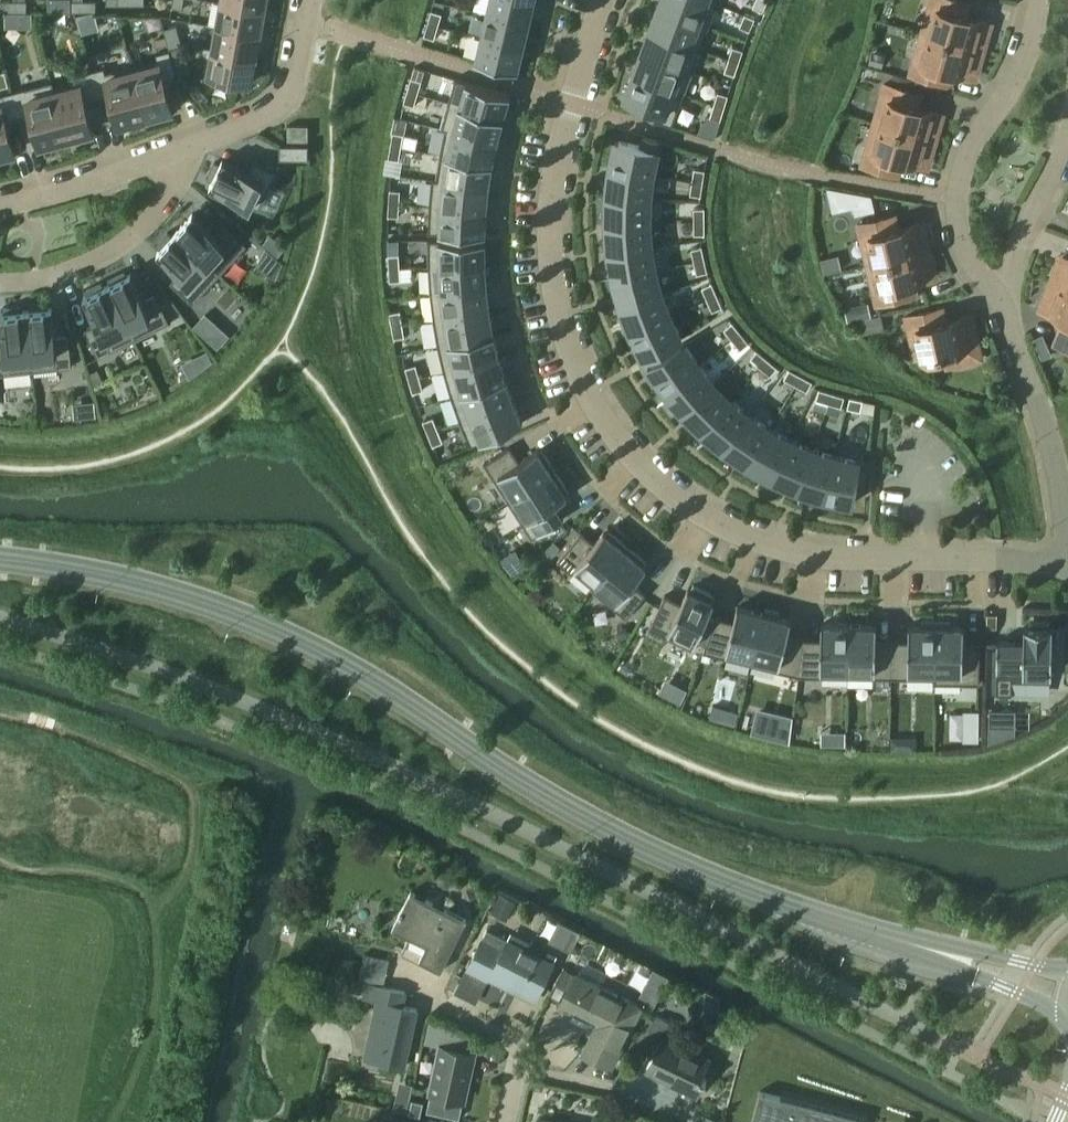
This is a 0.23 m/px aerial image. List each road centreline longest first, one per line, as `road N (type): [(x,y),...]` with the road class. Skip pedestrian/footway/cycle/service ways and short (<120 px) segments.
road 1 (secondary): [(898,940),(694,869),(611,831),(290,636),(171,591),(0,559)]
road 2 (residential): [(1065,567),(787,549),(701,514),(656,484),(620,443),(572,349),(550,226),(556,168),(604,0)]
road 3 (residential): [(1039,0),(1023,59),(978,129),(961,180),(965,238),(1003,307)]
road 4 (residential): [(1003,307),(1061,466),(1065,567)]
road 5 (residential): [(0,283),(58,276),(128,239),(178,178),(176,151)]
road 6 (residential): [(176,151),(286,103),(311,0)]
road 7 (secondary): [(898,940),(1067,1014)]
road 8 (residential): [(0,206),(176,151)]
road 9 (residential): [(1067,142),(1003,307)]
road 10 (secondary): [(1067,973),(925,939),(898,940)]
road 11 (residential): [(503,1121),(514,1046),(437,1004)]

